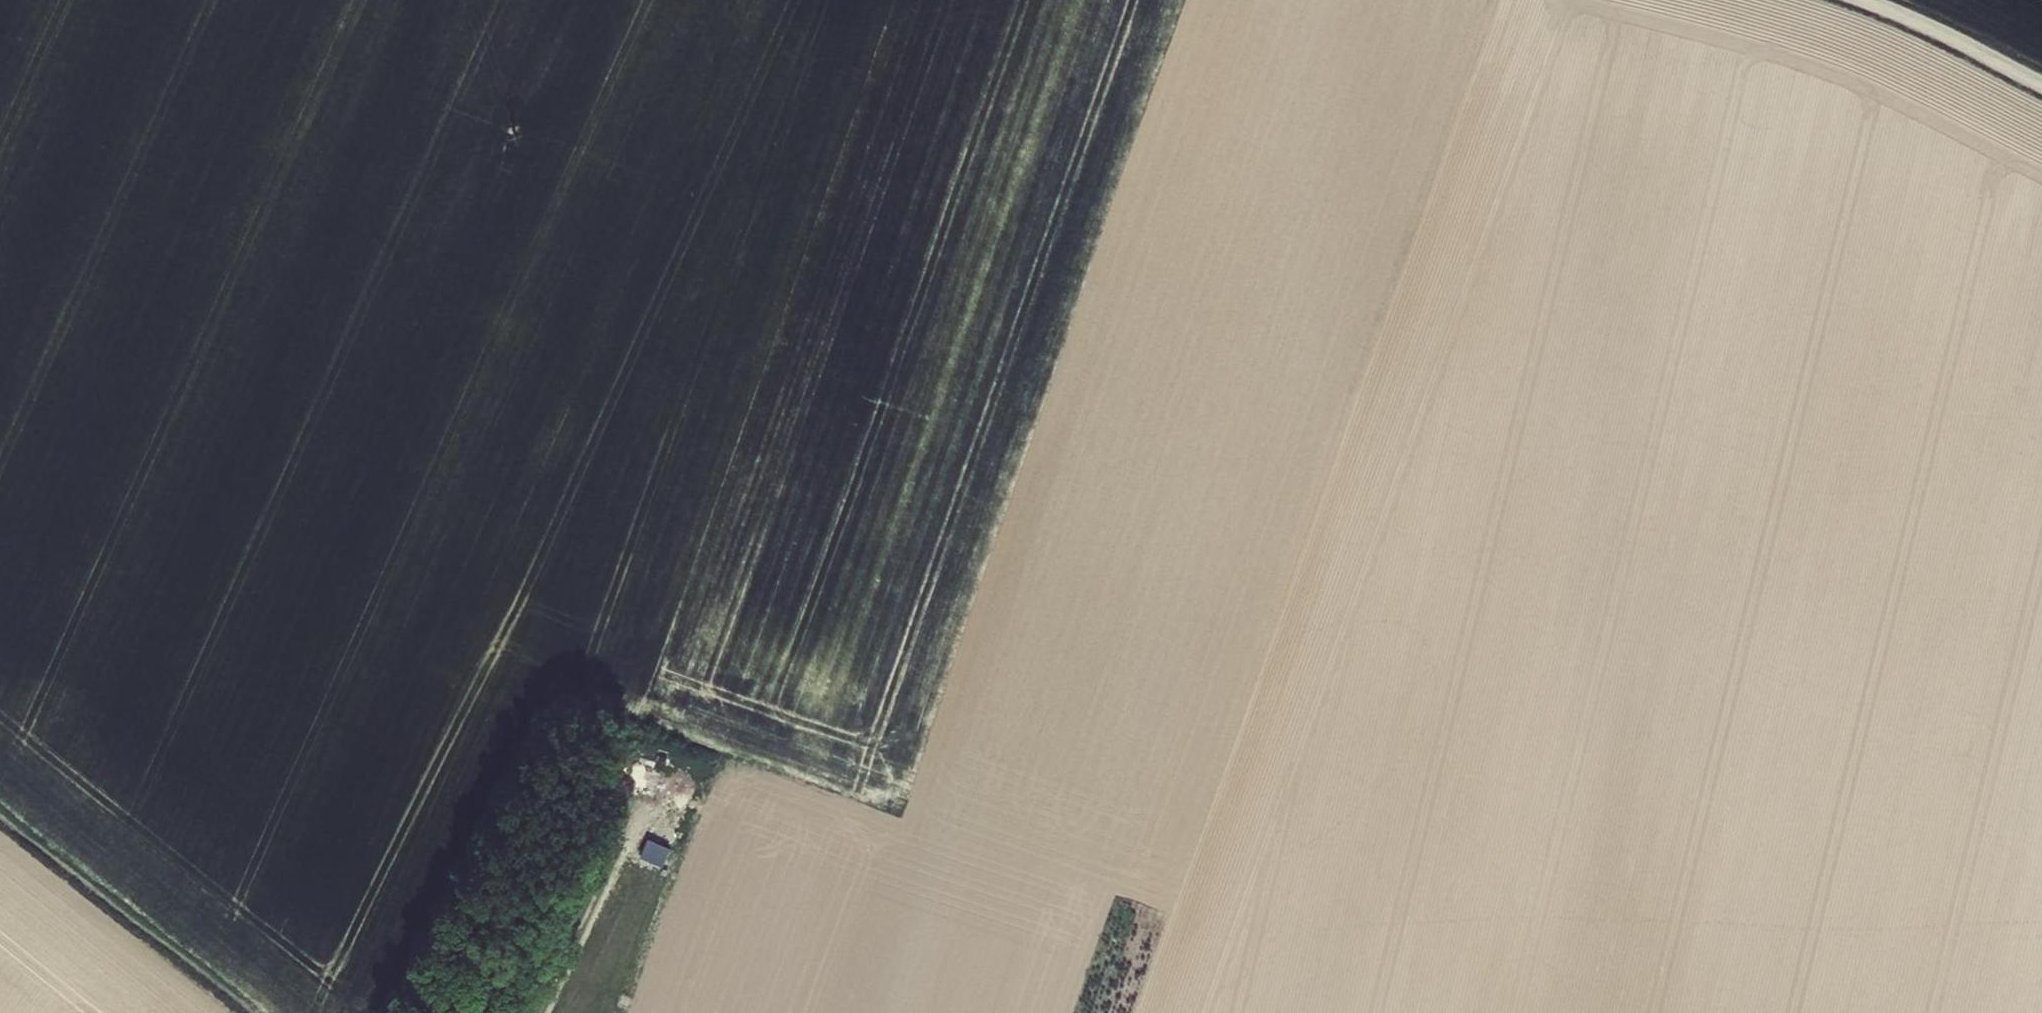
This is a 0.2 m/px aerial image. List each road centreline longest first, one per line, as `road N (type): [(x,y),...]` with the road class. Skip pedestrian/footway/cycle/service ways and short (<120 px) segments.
road 1 (track): [(2041,103),(1831,0)]

